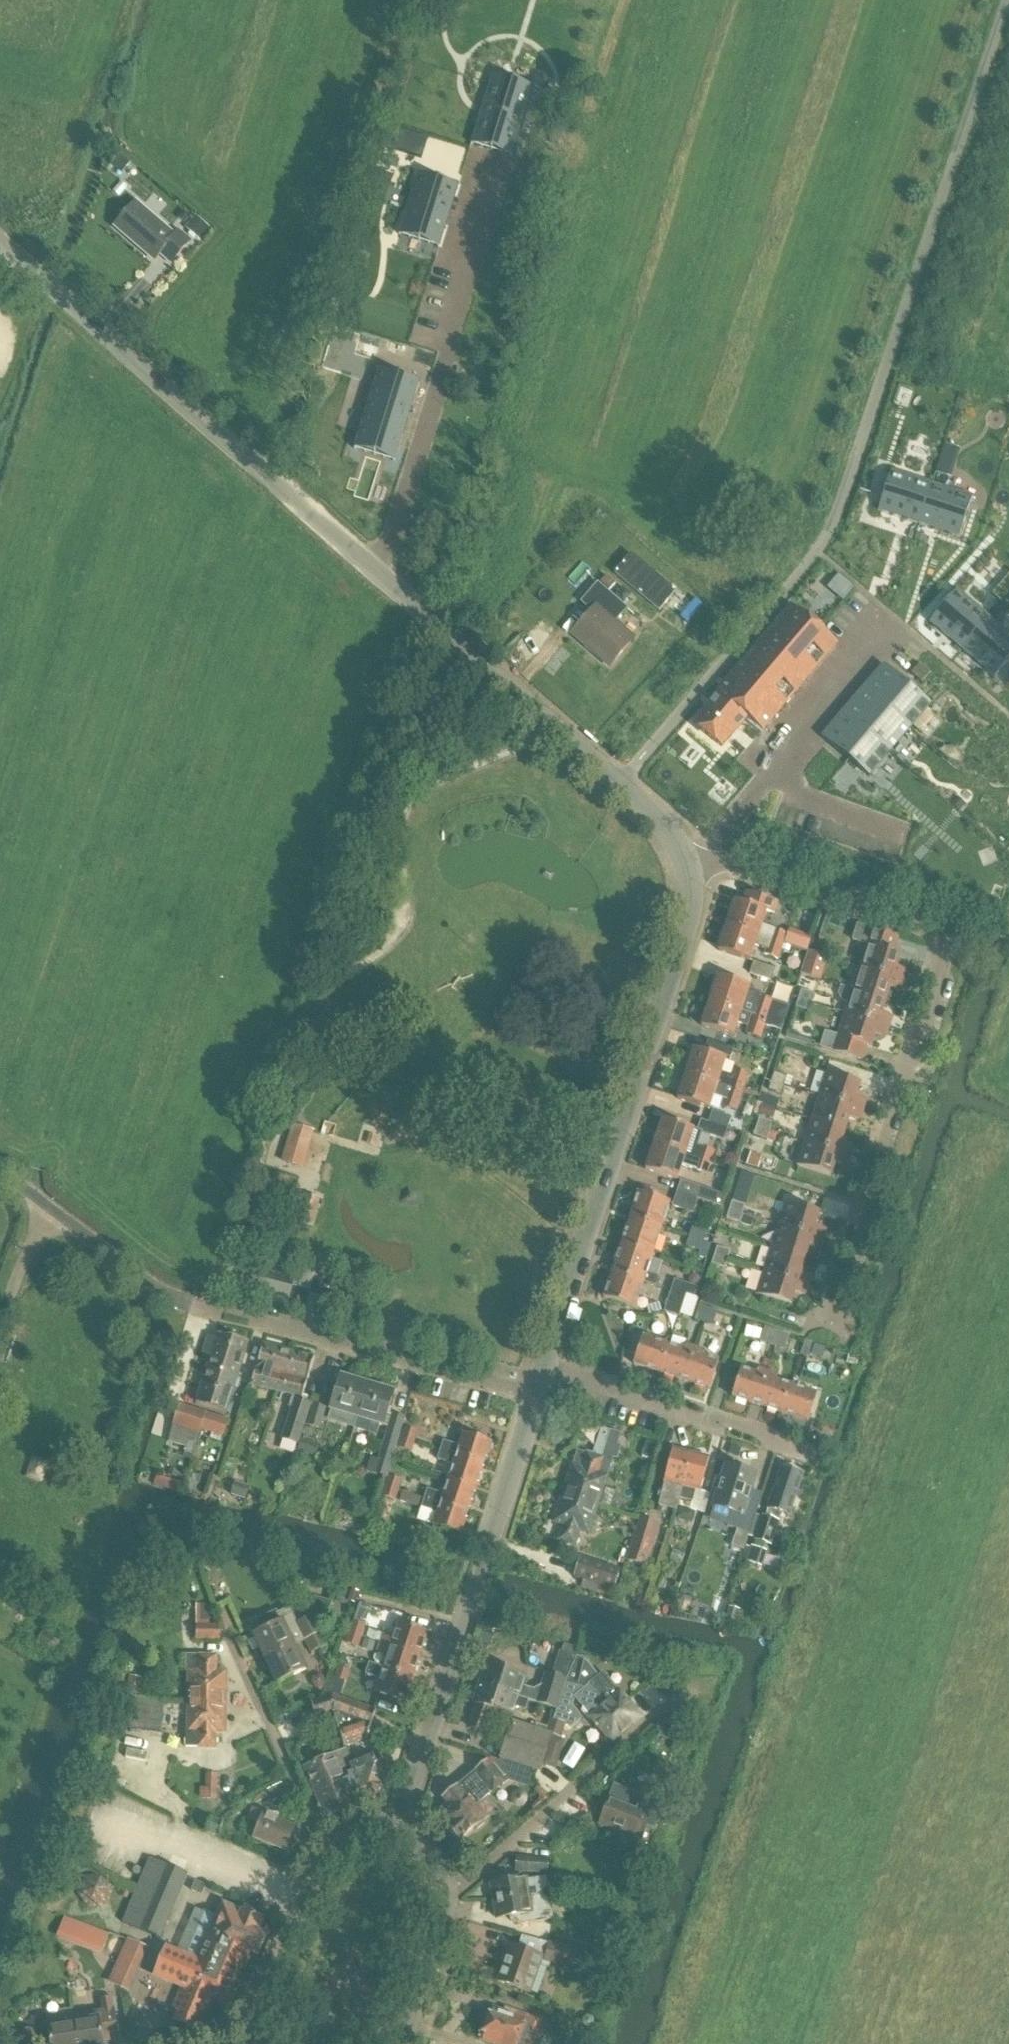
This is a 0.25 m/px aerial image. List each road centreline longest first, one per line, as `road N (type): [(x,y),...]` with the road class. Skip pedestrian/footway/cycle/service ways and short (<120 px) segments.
road 1 (tertiary): [(685,870),(664,826),(620,781),(0,242)]
road 2 (residential): [(826,1326),(954,935),(738,862),(685,870)]
road 3 (residential): [(535,1386),(169,1299),(0,1175)]
road 4 (tertiary): [(541,1367),(685,912),(685,870)]
road 5 (tertiary): [(402,1835),(535,1386)]
road 6 (residential): [(442,1905),(671,1705)]
road 7 (residential): [(822,1458),(541,1367)]
road 8 (residential): [(328,1852),(232,1645)]
road 9 (tertiary): [(328,1852),(308,1885),(257,2043)]
road 10 (residential): [(772,768),(898,622)]
road 11 (residential): [(772,768),(801,796),(907,833)]
road 12 (tertiary): [(398,2043),(442,1905)]
road 13 (residential): [(685,870),(772,768)]

